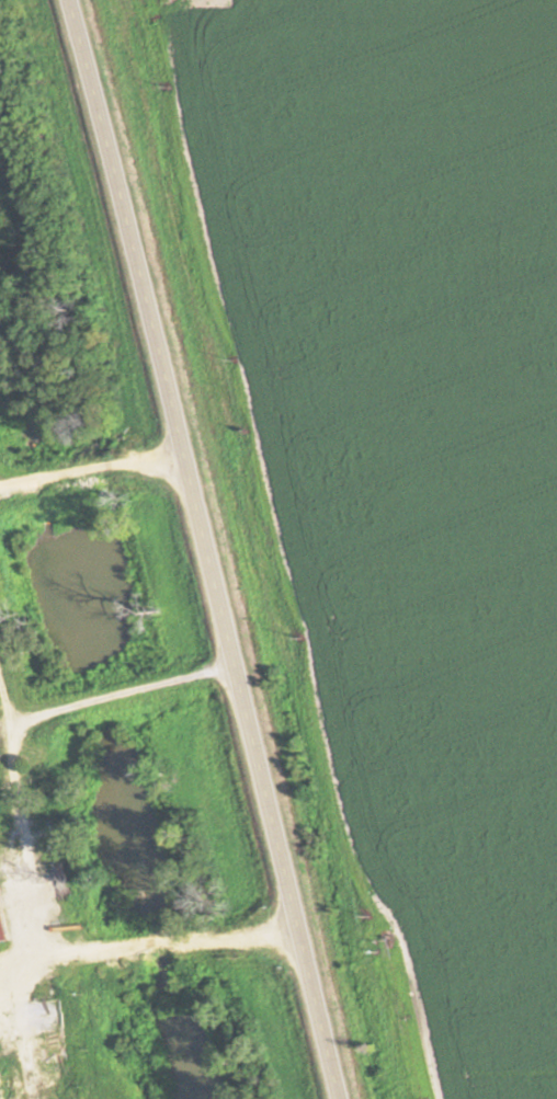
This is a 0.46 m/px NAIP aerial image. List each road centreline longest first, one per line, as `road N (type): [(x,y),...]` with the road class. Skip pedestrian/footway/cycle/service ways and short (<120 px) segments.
road 1 (trunk): [(342,1098),(71,0)]

